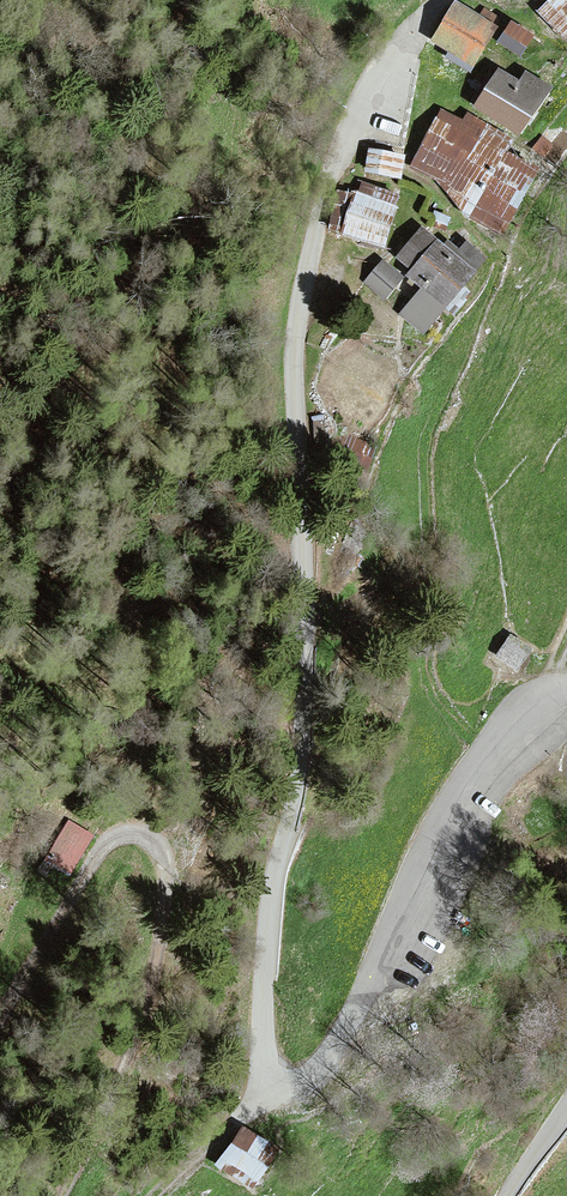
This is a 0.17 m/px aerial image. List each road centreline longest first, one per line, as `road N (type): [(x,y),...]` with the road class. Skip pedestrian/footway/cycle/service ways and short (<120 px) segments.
road 1 (unclassified): [(566,689),(534,703),(500,735),(321,1068),(304,1084),(272,1087),(262,1059),(264,982),(304,714),(299,308),(342,146),(398,41),(439,0)]
road 2 (track): [(61,1195),(143,1019),(165,879),(162,849),(148,836),(117,835),(101,848),(0,1020)]
road 3 (track): [(272,1087),(155,1195)]

